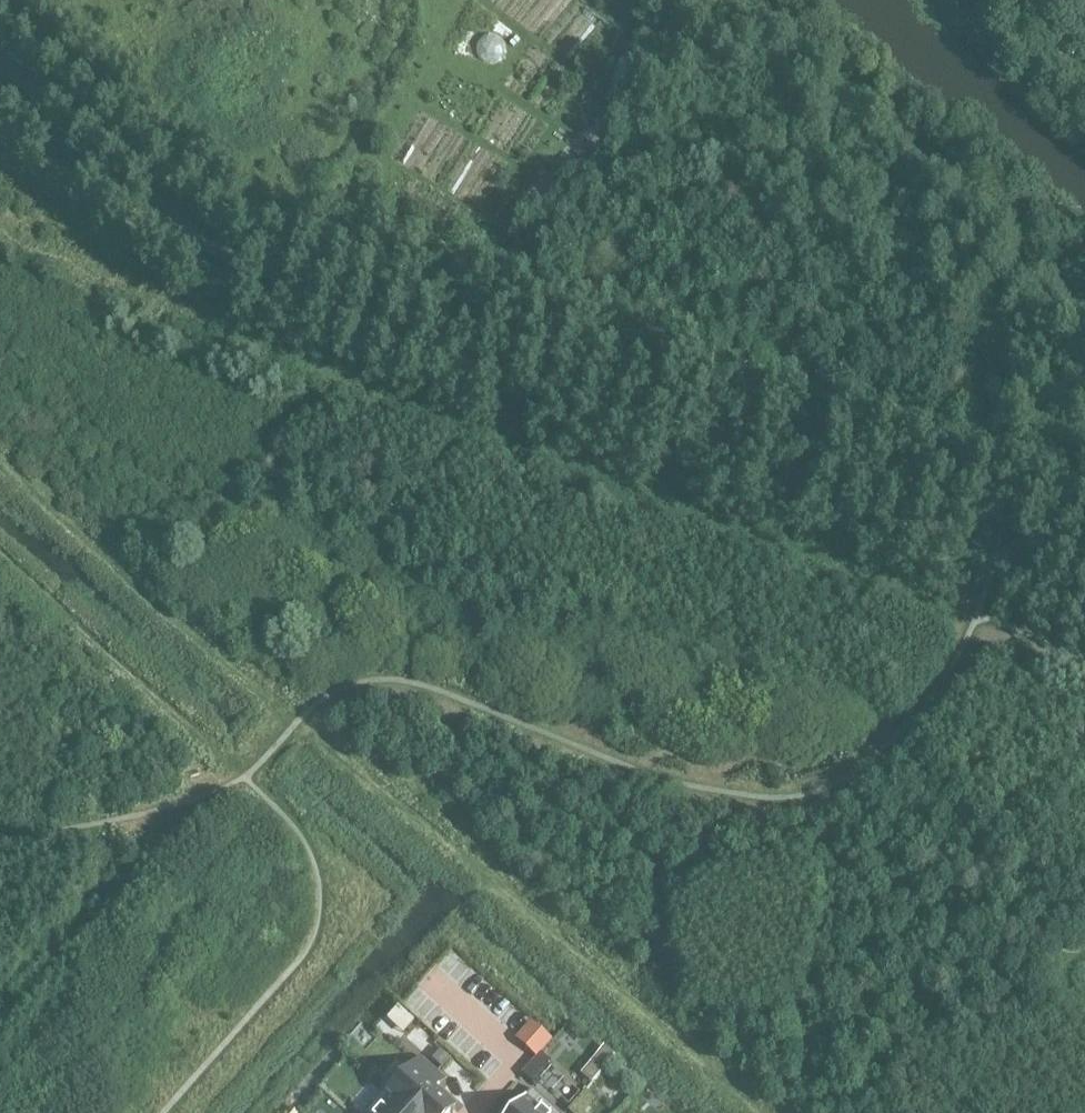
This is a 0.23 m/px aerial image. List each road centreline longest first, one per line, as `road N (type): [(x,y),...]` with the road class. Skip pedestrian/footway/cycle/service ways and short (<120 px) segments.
road 1 (residential): [(476,1112),(520,1060),(428,977)]

